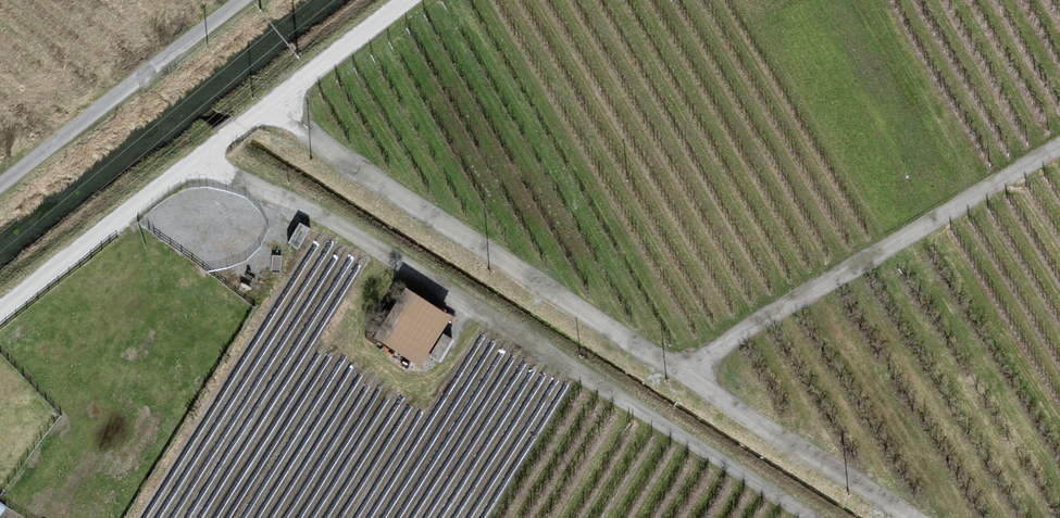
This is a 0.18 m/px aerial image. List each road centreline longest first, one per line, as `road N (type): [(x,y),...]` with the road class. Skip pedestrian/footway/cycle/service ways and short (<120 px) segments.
road 1 (track): [(270,106),(339,166),(905,517)]
road 2 (track): [(193,165),(341,232),(804,517)]
road 3 (track): [(1059,143),(671,375)]

